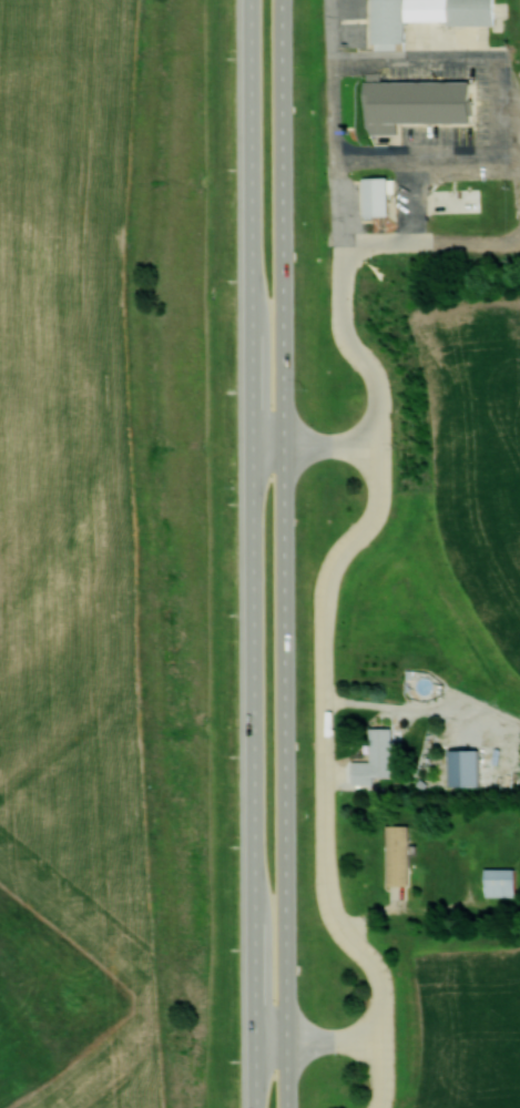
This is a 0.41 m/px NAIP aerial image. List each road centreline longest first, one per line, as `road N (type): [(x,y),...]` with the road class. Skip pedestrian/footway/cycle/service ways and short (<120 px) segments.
road 1 (trunk): [(289,1107),(282,0)]
road 2 (trunk): [(252,0),(258,1107)]
road 3 (residential): [(366,1107),(374,1088),(373,984),(365,955),(325,915),(318,886),(317,587),(324,560),(371,501),(371,378),(368,364),(337,336),(334,240)]
road 4 (residential): [(334,240),(519,241)]

